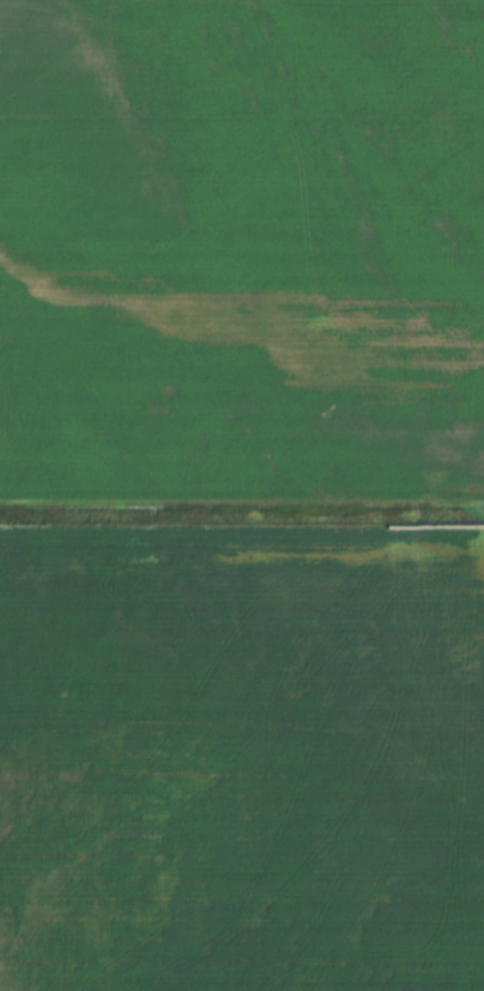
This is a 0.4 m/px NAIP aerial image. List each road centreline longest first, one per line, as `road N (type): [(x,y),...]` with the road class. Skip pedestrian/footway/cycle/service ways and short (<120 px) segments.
road 1 (track): [(0,511),(483,521)]

